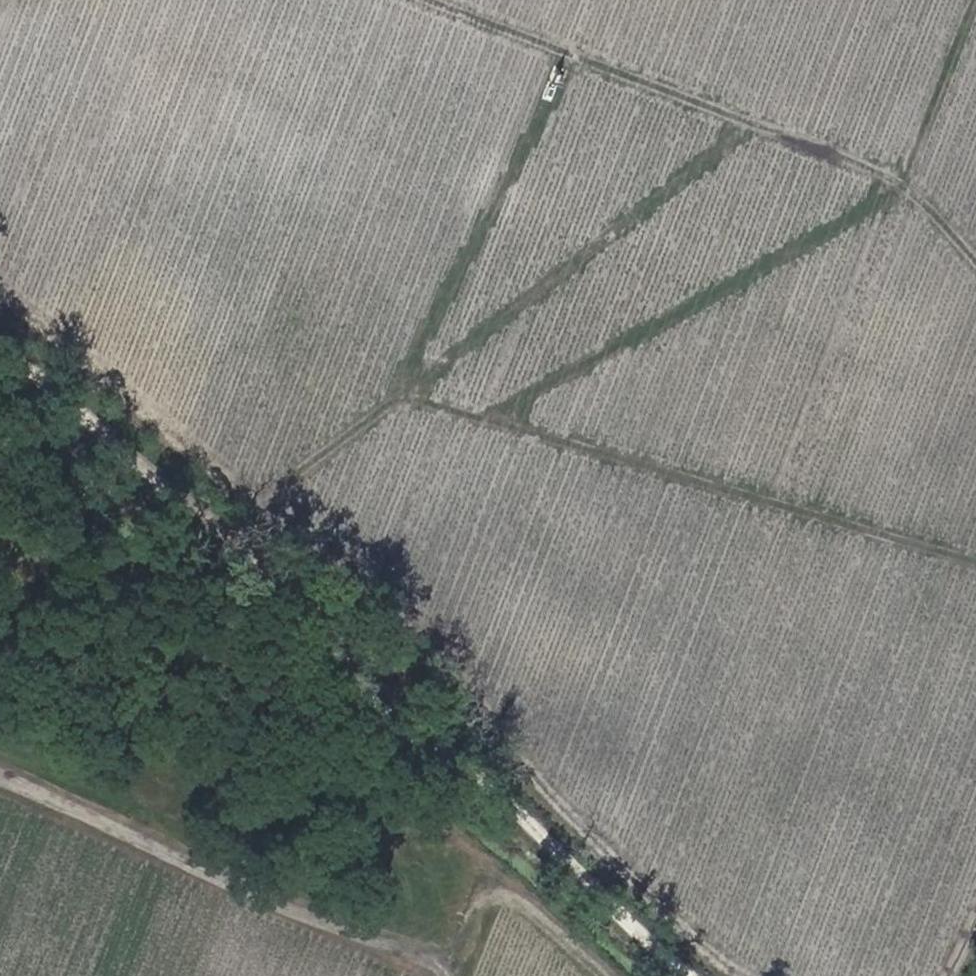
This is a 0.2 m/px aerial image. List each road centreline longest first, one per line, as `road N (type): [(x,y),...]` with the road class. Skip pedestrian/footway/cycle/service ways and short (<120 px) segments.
road 1 (track): [(598,975),(501,892),(479,900),(445,974),(0,776)]

